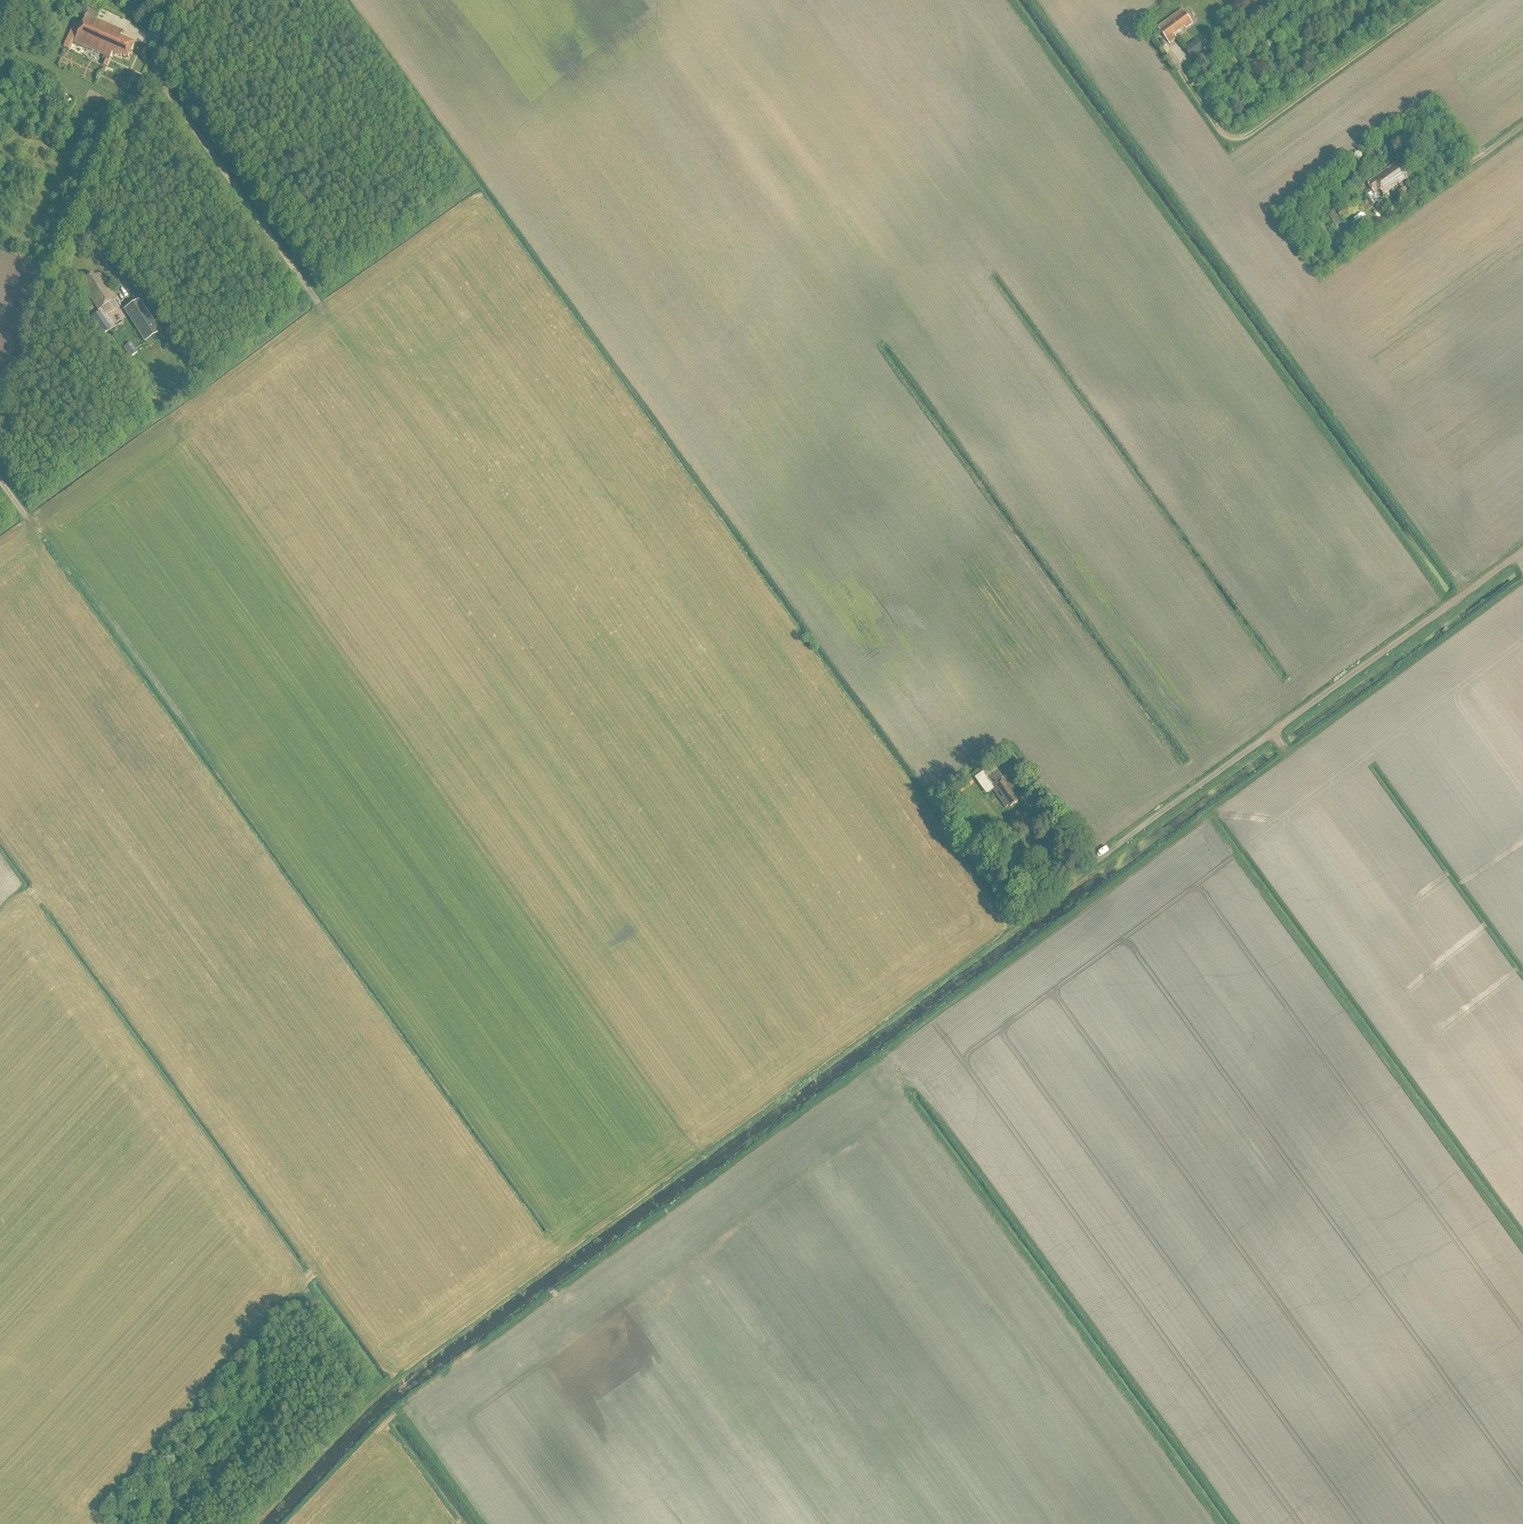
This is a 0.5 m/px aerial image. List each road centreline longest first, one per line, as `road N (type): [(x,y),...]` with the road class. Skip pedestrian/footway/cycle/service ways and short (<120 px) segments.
road 1 (track): [(1522,551),(1014,923)]
road 2 (unclassified): [(0,413),(185,0)]
road 3 (track): [(1435,0),(1243,140),(1225,138),(1179,70)]
road 4 (track): [(1522,126),(1391,220)]

